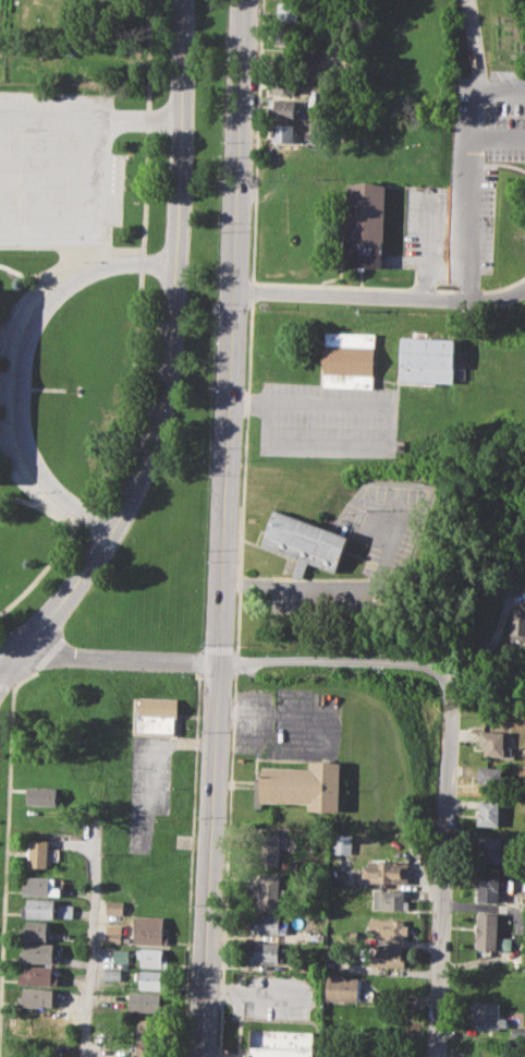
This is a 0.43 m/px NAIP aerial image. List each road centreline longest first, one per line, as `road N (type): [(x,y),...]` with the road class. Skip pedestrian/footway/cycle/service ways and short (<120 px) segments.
road 1 (secondary): [(245,0),(203,1056)]
road 2 (tertiary): [(180,0),(175,264),(155,440),(106,541),(0,674)]
road 3 (residential): [(0,653),(337,659),(436,666),(450,677)]
road 4 (residential): [(450,677),(436,1056)]

